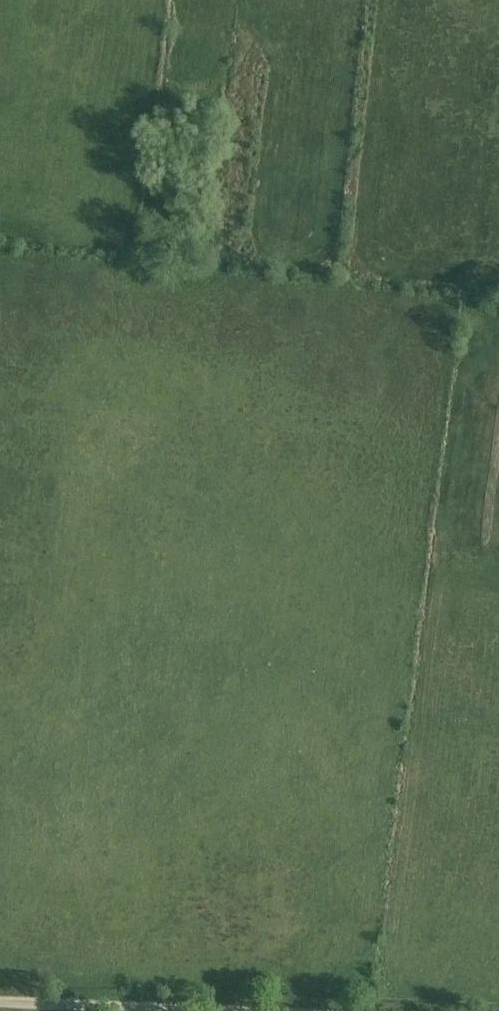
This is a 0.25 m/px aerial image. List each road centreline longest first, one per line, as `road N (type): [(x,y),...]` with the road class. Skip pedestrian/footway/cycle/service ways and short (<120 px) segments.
road 1 (track): [(0,1003),(171,1010)]

